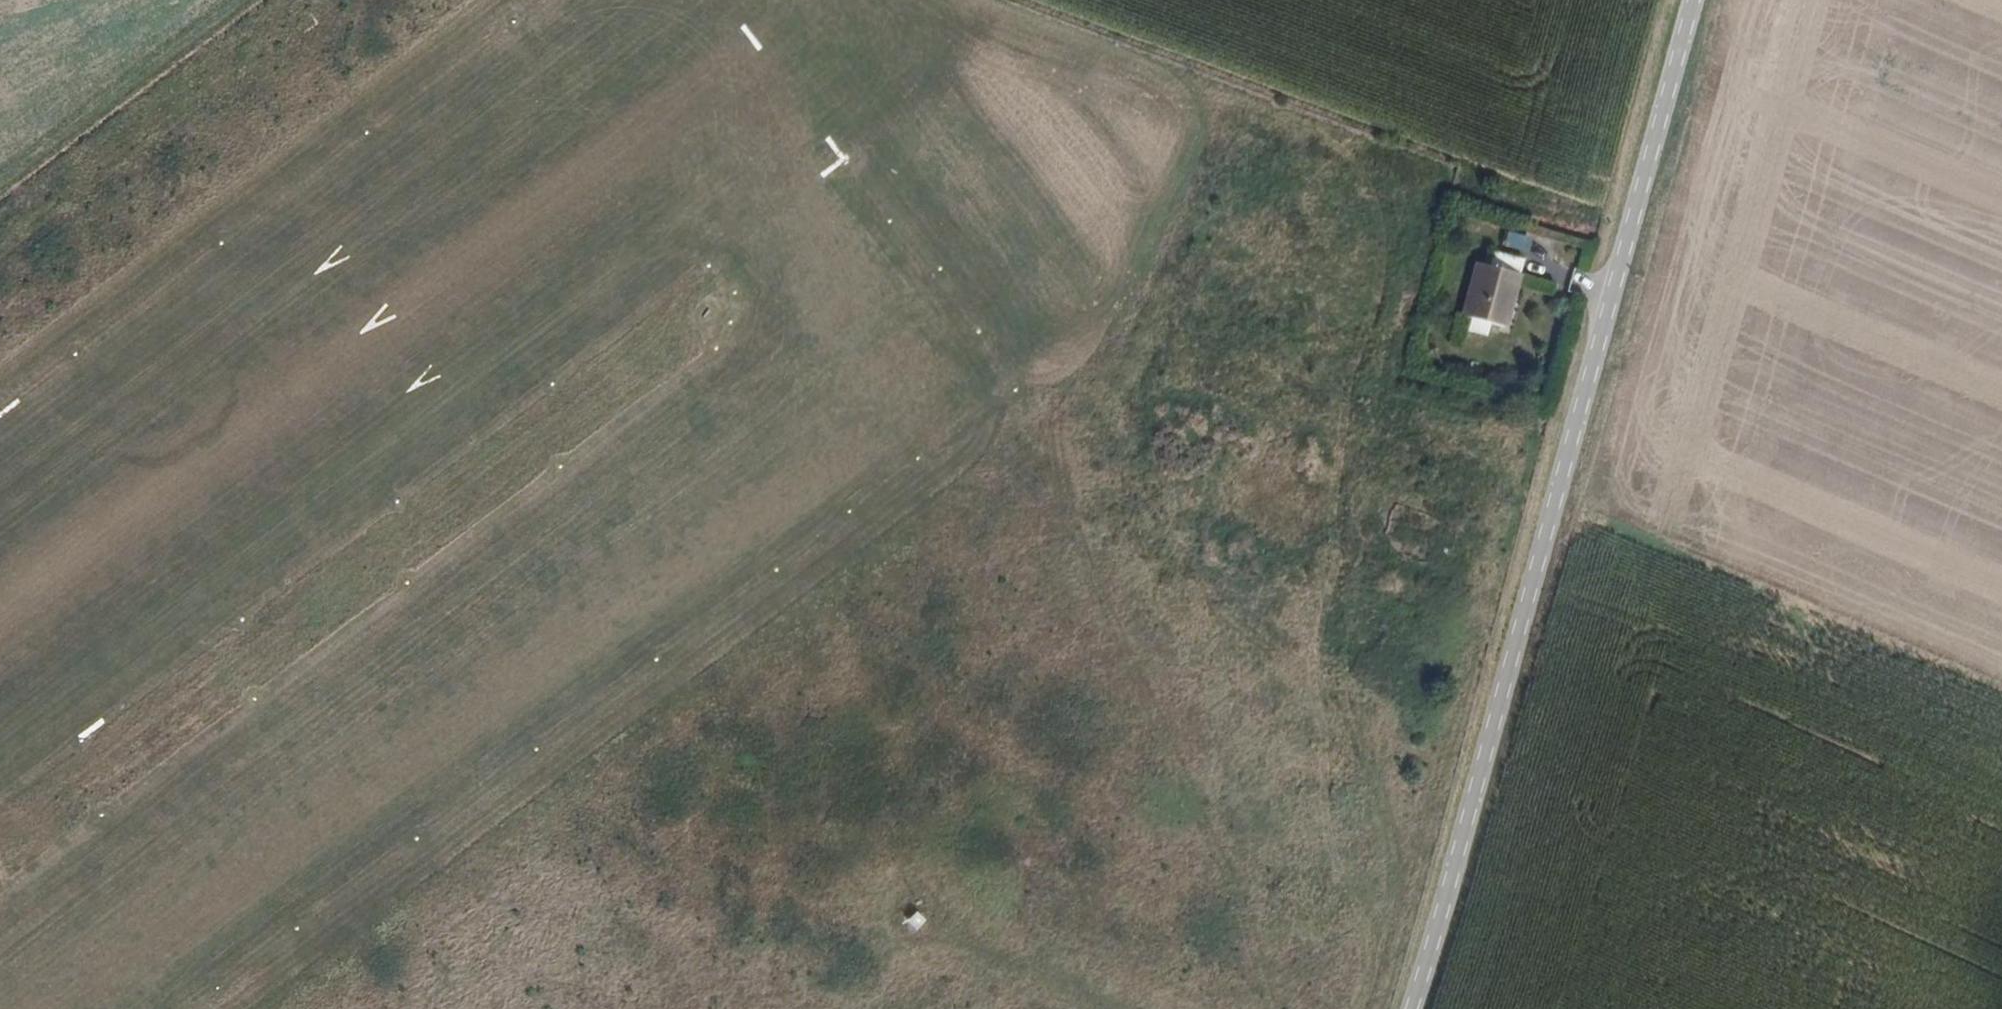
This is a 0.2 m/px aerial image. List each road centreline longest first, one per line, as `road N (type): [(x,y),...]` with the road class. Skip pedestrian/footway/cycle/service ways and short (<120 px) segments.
road 1 (tertiary): [(1692,0),(1410,1008)]

